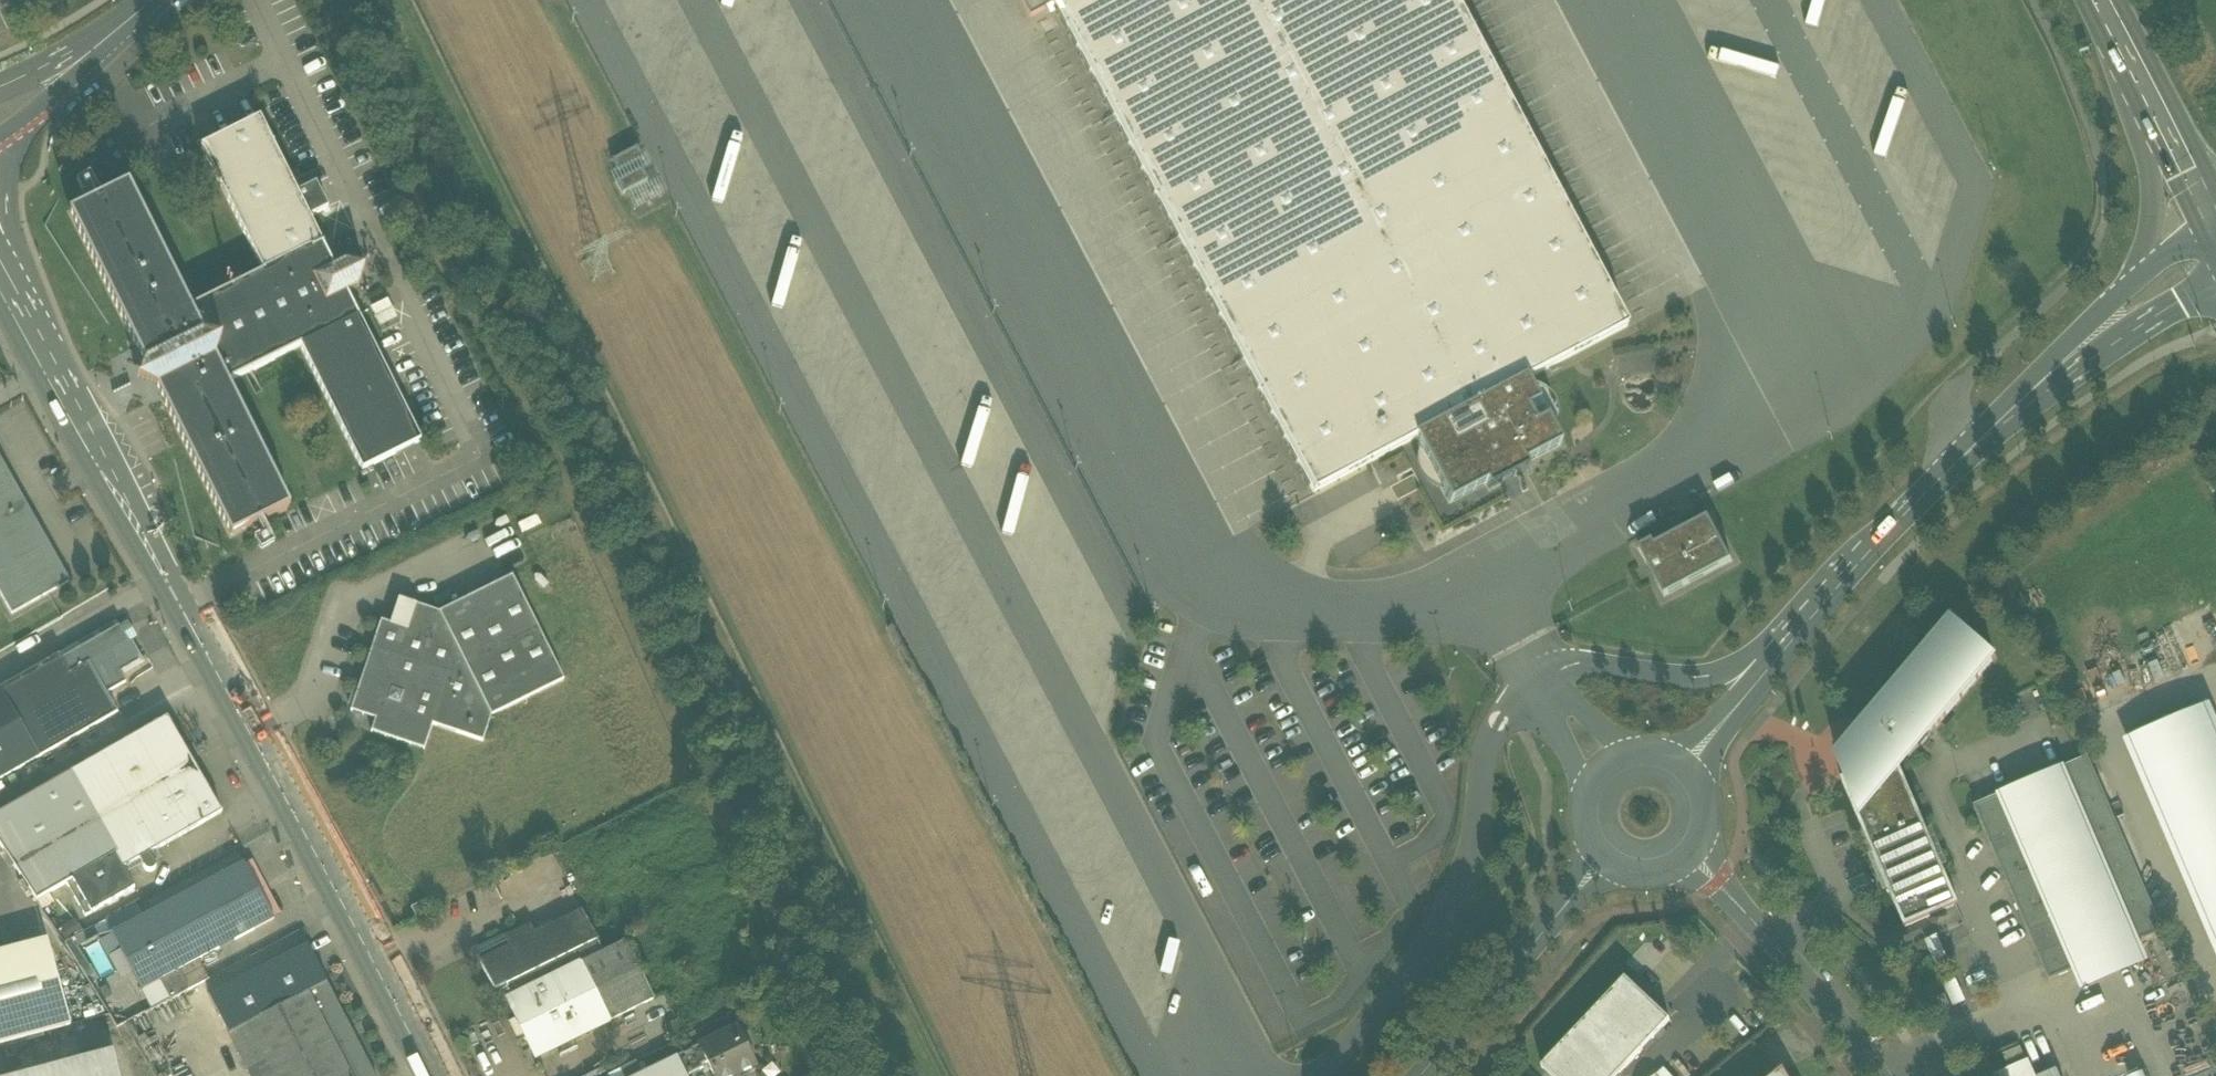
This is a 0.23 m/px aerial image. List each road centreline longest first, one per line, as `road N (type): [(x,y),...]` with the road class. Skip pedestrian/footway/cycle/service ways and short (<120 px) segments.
road 1 (tertiary): [(434,1075),(7,283)]
road 2 (track): [(1960,460),(1949,433),(1964,385),(2101,243),(2104,180),(2083,109),(2033,0)]
road 3 (tertiary): [(1973,449),(2215,279)]
road 4 (tertiary): [(1973,449),(1787,646)]
road 5 (tertiary): [(2122,39),(2154,210),(2136,284)]
road 6 (residential): [(1787,646),(1710,675),(1681,678),(1605,663),(1552,680)]
road 7 (tertiary): [(2136,284),(1997,415),(1973,449)]
road 8 (primary): [(2215,225),(2122,39)]
road 9 (tertiary): [(1594,838),(1562,899),(1491,995)]
road 10 (tertiary): [(1491,995),(1581,898),(1626,872)]
road 11 (unclassified): [(7,283),(18,258),(7,169),(27,118)]
road 12 (residential): [(1782,953),(1878,1075)]
road 13 (tertiary): [(1700,791),(1775,666)]
road 14 (tertiary): [(1775,666),(1673,766)]
road 15 (tertiary): [(1673,766),(1633,763),(1607,778),(1592,805),(1594,838)]

